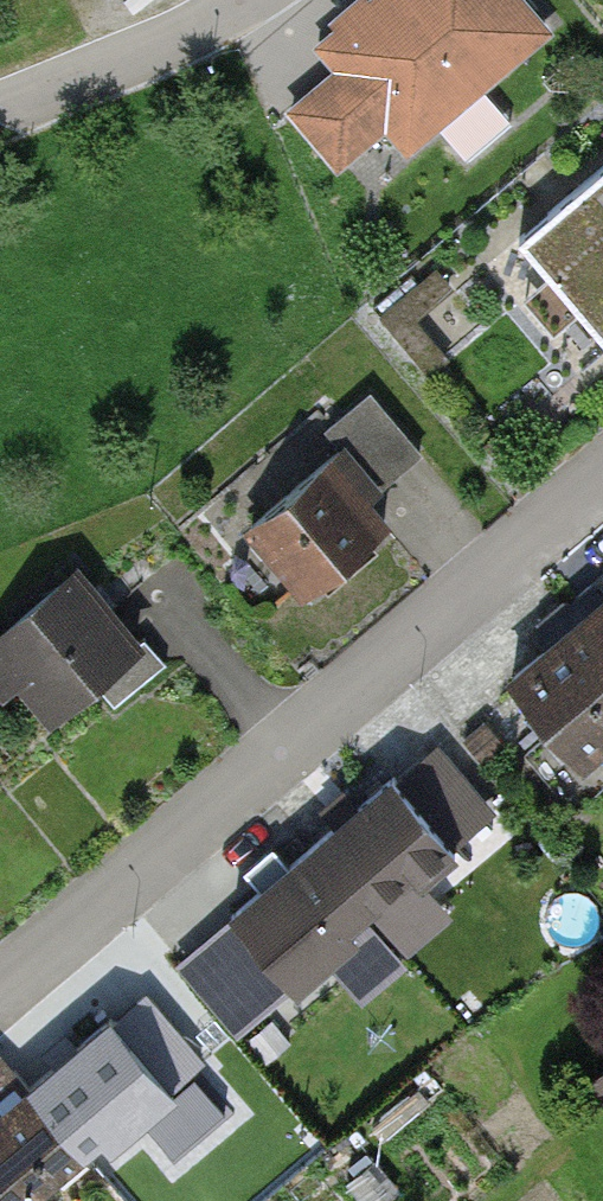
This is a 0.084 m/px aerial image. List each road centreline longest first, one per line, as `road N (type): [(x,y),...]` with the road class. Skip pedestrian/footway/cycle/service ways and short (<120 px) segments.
road 1 (residential): [(0,986),(602,471)]
road 2 (residential): [(249,0),(212,28),(0,112)]

